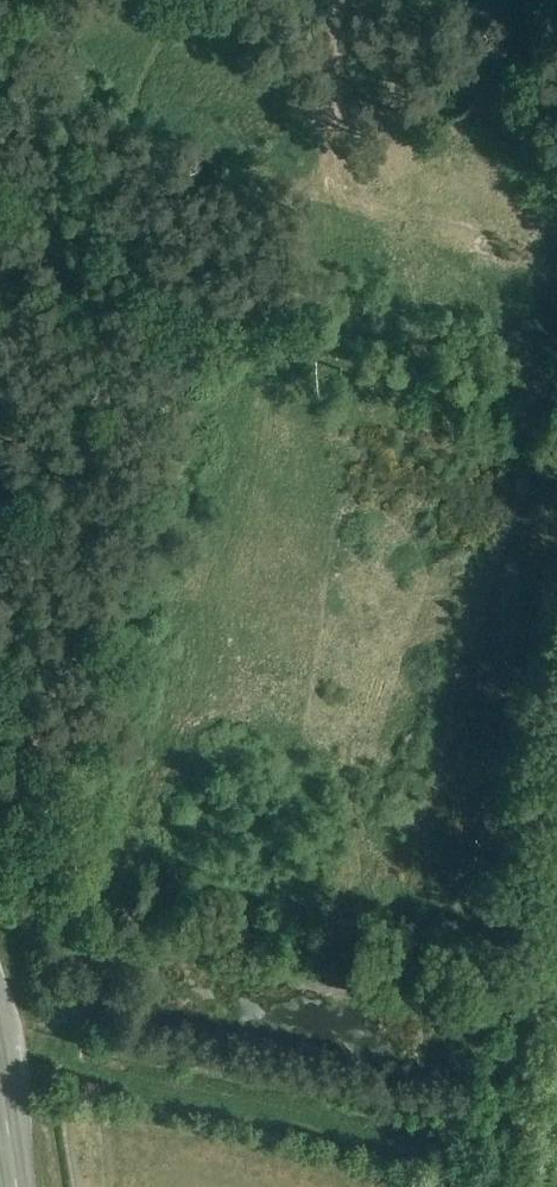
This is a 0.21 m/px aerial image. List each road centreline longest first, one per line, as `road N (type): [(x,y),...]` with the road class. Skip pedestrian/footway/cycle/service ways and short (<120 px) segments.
road 1 (track): [(285,341),(338,277),(335,76),(343,0)]

